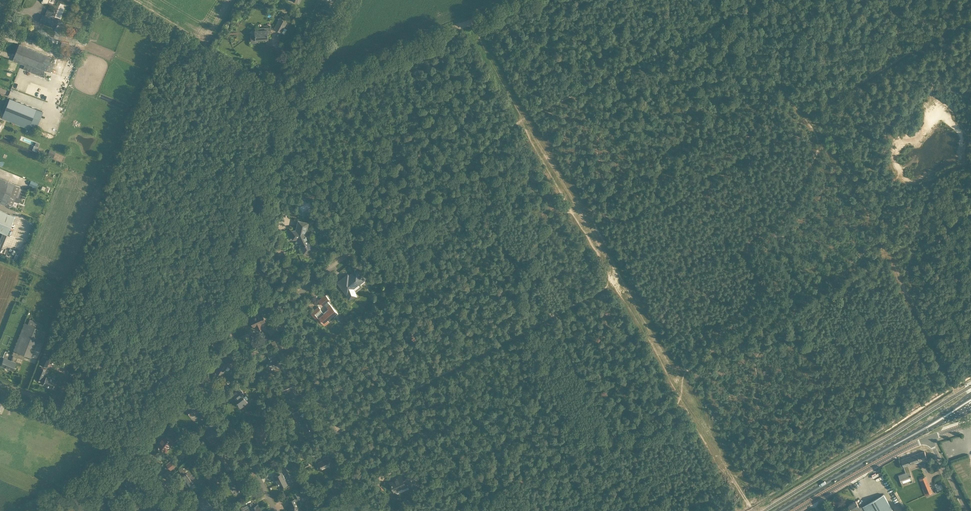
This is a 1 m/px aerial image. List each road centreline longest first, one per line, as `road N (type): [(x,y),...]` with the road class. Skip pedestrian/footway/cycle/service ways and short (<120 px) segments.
road 1 (track): [(677,375),(481,38)]
road 2 (residential): [(369,510),(247,264)]
road 3 (track): [(530,0),(286,103)]
road 4 (track): [(286,103),(116,0)]
road 5 (track): [(247,264),(273,121),(286,103)]
road 6 (residential): [(277,510),(219,409),(184,377)]
road 7 (primary): [(781,510),(920,431)]
road 8 (track): [(806,119),(708,0)]
road 9 (unclassified): [(795,510),(929,438)]
road 10 (unclassified): [(123,437),(0,383)]
road 11 (residential): [(184,377),(247,264)]
road 12 (track): [(944,370),(887,254)]
road 13 (track): [(885,251),(861,197),(822,140)]
road 14 (track): [(753,510),(691,400)]

